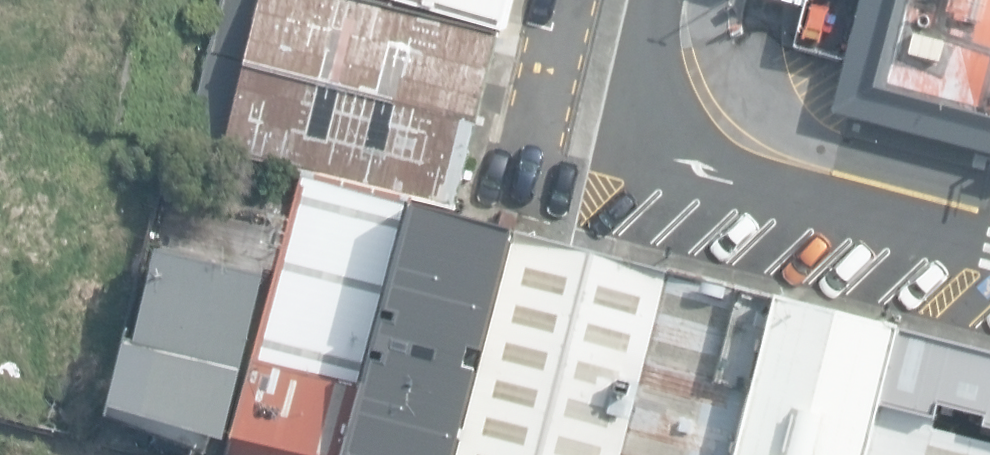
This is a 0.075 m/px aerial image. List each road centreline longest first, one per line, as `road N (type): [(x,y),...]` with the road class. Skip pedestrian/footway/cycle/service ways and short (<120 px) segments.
road 1 (unclassified): [(567,0),(536,126)]

